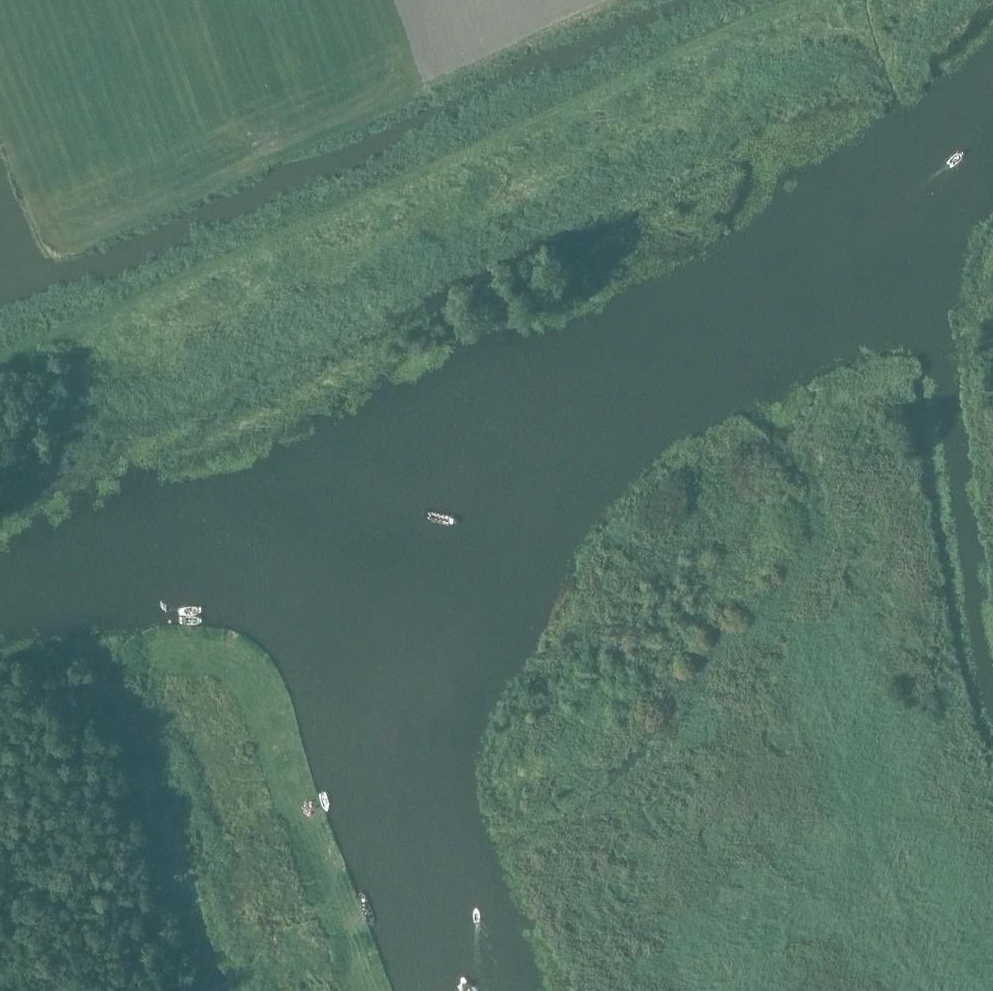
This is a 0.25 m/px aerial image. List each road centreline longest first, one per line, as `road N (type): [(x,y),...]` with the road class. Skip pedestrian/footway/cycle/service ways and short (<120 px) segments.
road 1 (track): [(788,615),(914,947),(915,990)]

